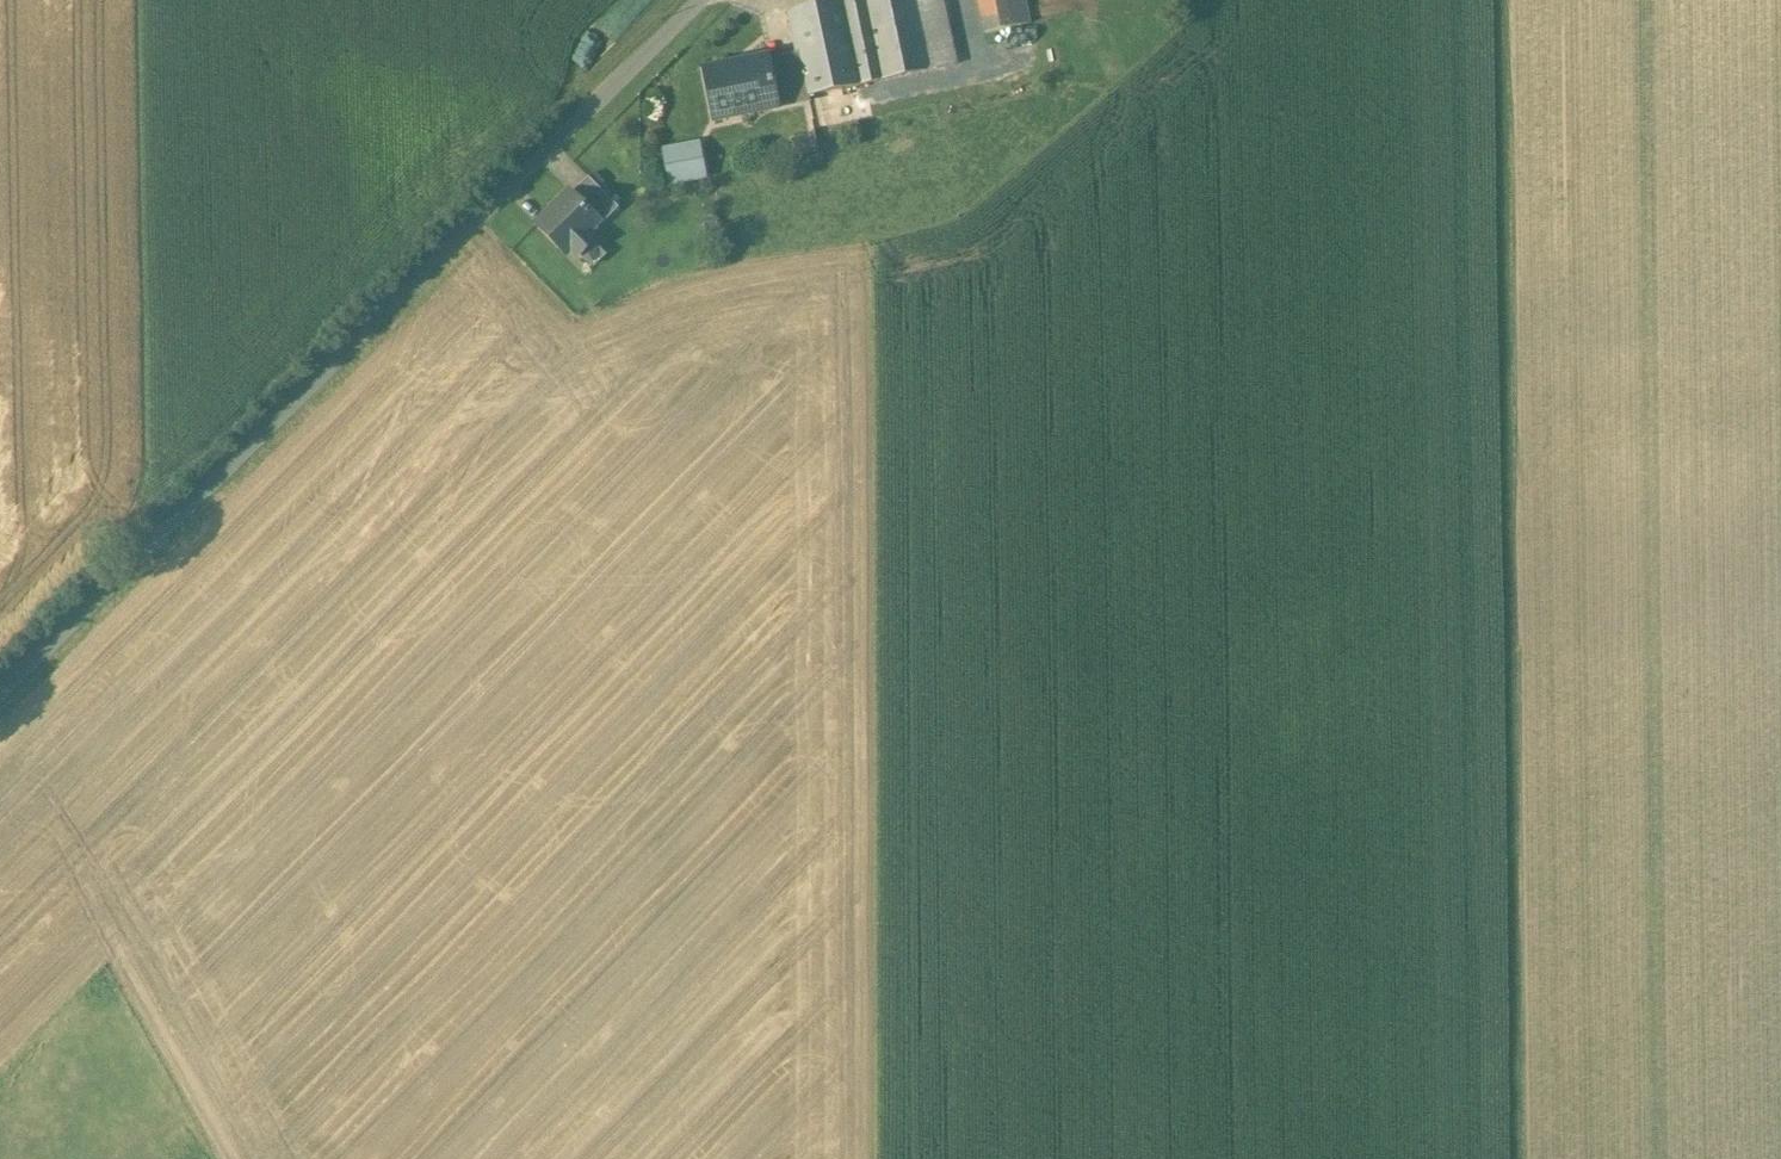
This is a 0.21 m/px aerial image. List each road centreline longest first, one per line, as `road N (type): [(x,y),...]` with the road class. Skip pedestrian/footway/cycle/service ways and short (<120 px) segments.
road 1 (unclassified): [(0,687),(691,0)]

